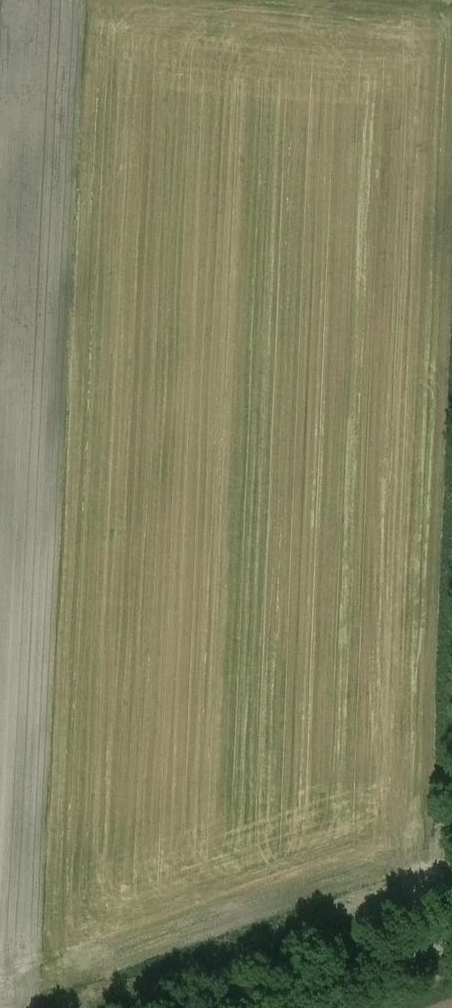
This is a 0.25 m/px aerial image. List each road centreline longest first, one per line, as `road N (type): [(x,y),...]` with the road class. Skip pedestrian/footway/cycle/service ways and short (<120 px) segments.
road 1 (unclassified): [(451,945),(268,1007)]

